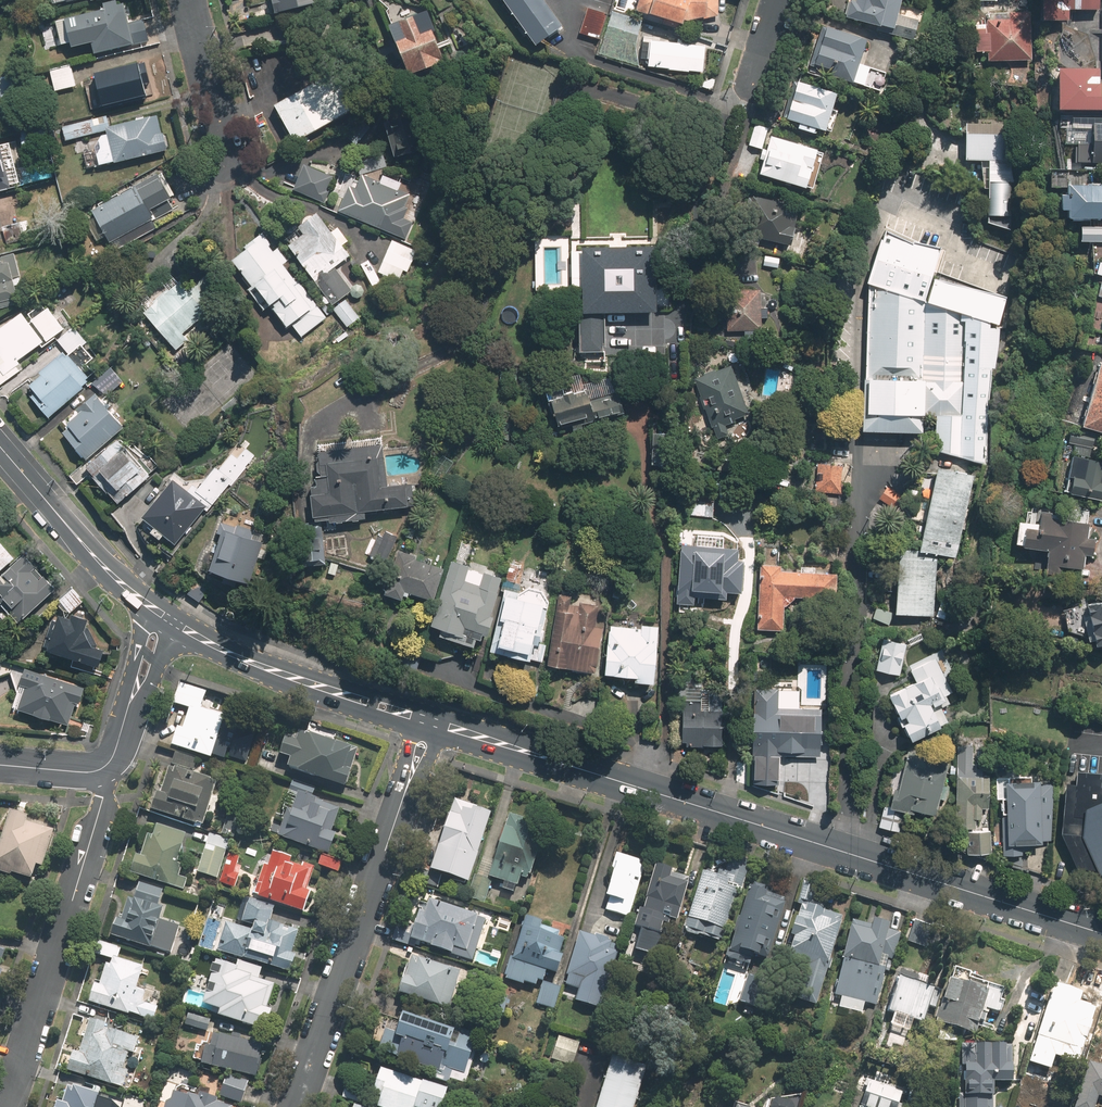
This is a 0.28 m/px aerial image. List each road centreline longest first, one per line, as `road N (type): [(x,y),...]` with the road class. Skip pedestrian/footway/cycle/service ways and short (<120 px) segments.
road 1 (secondary): [(441,726),(847,852)]
road 2 (residential): [(858,447),(847,852)]
road 3 (residential): [(105,766),(102,800),(5,1106)]
road 4 (tertiary): [(298,1106),(402,800)]
road 5 (secondary): [(847,852),(1101,933)]
road 6 (secondary): [(173,624),(240,660),(419,719)]
road 7 (secondary): [(0,447),(100,564),(155,609)]
road 8 (residential): [(186,0),(223,156)]

